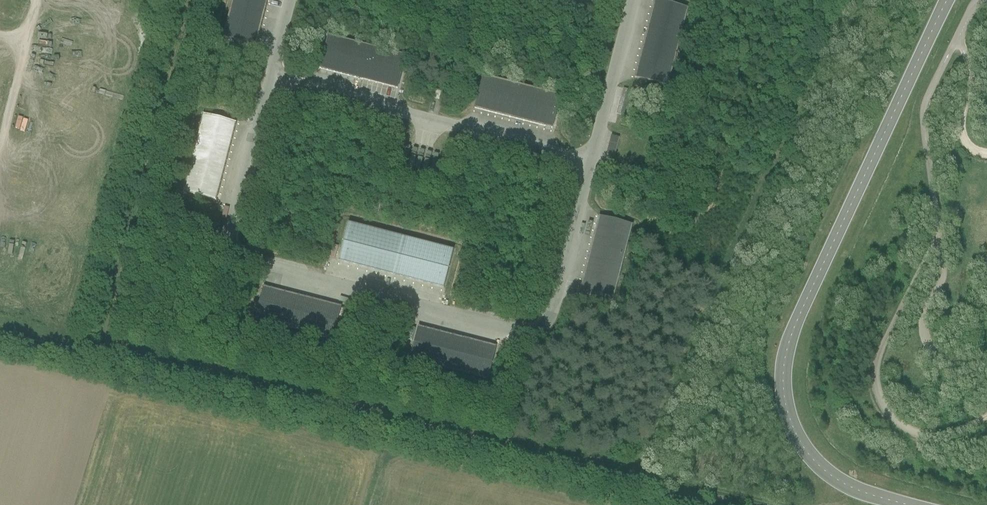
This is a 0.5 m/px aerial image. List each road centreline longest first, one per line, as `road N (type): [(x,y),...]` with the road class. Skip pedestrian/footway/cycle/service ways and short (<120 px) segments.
road 1 (track): [(0,337),(52,350),(115,351),(620,473),(692,504)]

